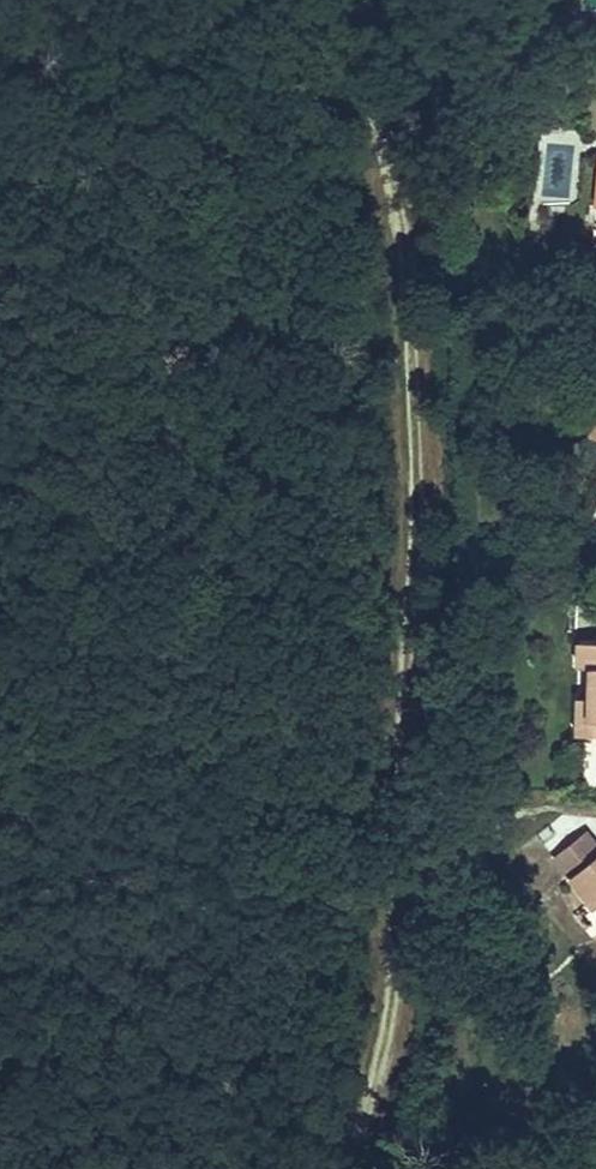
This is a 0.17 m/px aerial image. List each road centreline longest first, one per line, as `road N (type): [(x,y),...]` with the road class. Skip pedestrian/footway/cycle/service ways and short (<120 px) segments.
road 1 (track): [(332,1168),(397,1038),(419,968),(422,560),(404,124),(386,0)]

